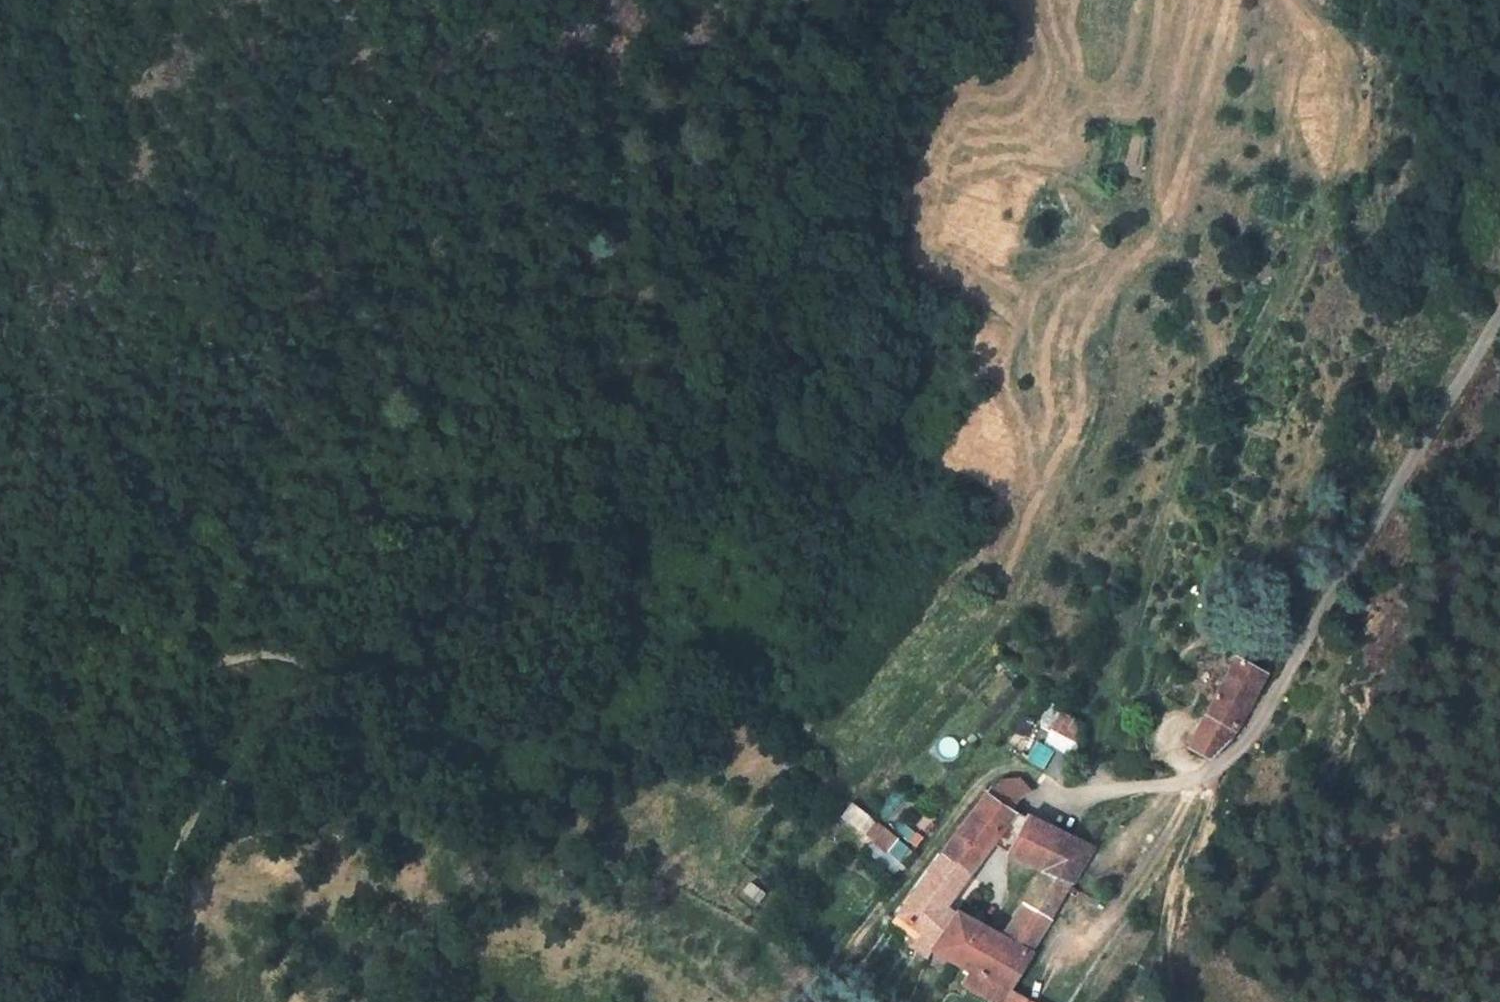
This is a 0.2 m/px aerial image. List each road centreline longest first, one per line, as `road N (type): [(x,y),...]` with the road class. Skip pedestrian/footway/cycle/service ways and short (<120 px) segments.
road 1 (unclassified): [(1499,317),(1244,752),(1207,783),(1076,801)]
road 2 (track): [(1170,1001),(1165,907),(1207,783)]

